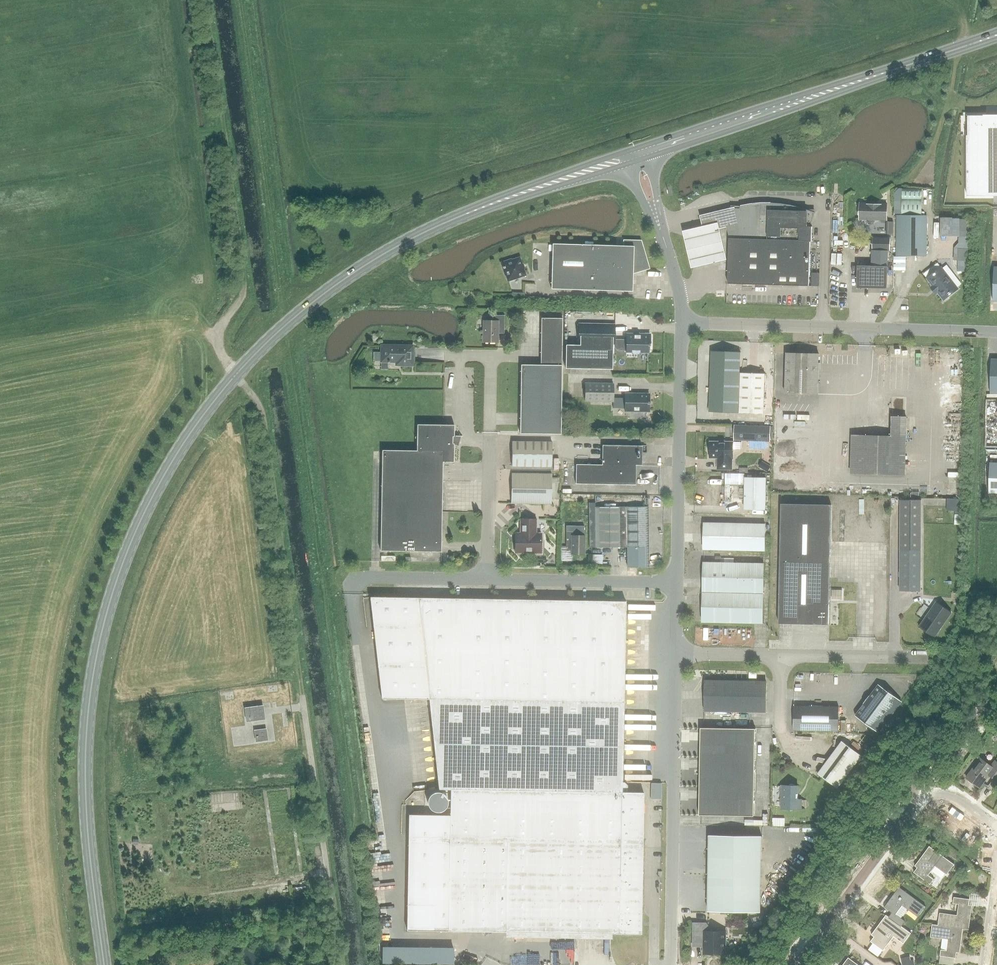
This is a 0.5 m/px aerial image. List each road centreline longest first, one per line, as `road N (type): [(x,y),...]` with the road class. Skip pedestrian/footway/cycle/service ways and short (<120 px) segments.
road 1 (primary): [(105,964),(85,763),(94,671),(120,572),(175,458),(254,354),(354,272),(476,210),(635,155)]
road 2 (track): [(244,276),(242,298),(221,324),(218,343),(263,415),(301,687)]
road 3 (primary): [(635,155),(996,34)]
road 4 (unclassified): [(996,331),(683,323)]
road 5 (unclassified): [(670,964),(675,654)]
road 6 (track): [(233,0),(278,303)]
road 7 (residential): [(794,964),(920,800),(947,794),(996,826)]
road 8 (unclassified): [(340,964),(301,687)]
road 9 (unclassified): [(675,583),(683,323)]
road 10 (unclassified): [(487,580),(490,356)]
road 11 (unclassified): [(675,583),(487,580)]
road 12 (unclassified): [(683,323),(635,155)]
road 13 (unclassified): [(933,657),(782,655)]

